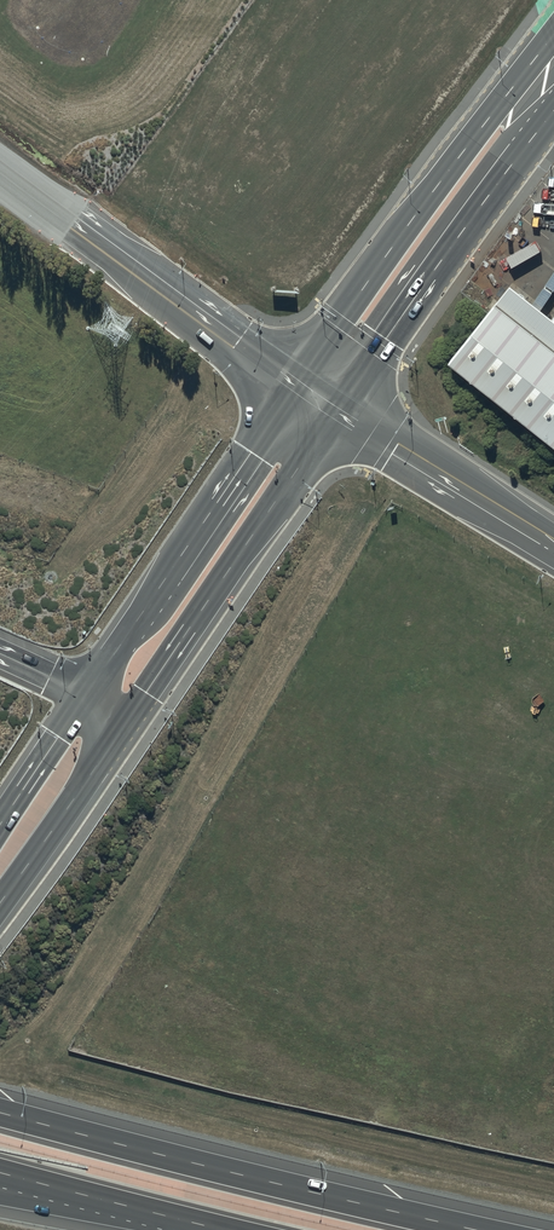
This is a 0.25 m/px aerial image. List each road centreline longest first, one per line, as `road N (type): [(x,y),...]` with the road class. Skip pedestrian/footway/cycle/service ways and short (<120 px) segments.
road 1 (motorway): [(0,1113),(478,1229)]
road 2 (secondary): [(293,390),(553,33)]
road 3 (secondary): [(339,407),(130,714)]
road 4 (secondary): [(553,110),(374,346),(339,407)]
road 5 (secondary): [(87,693),(293,390)]
road 6 (tertiary): [(0,174),(293,390)]
road 7 (secondary): [(339,407),(553,540)]
road 8 (motorway): [(224,1229),(0,1172)]
road 9 (secondary): [(130,714),(0,902)]
road 10 (motorway): [(176,1229),(0,1198)]
road 11 (secondary): [(0,827),(87,693)]

